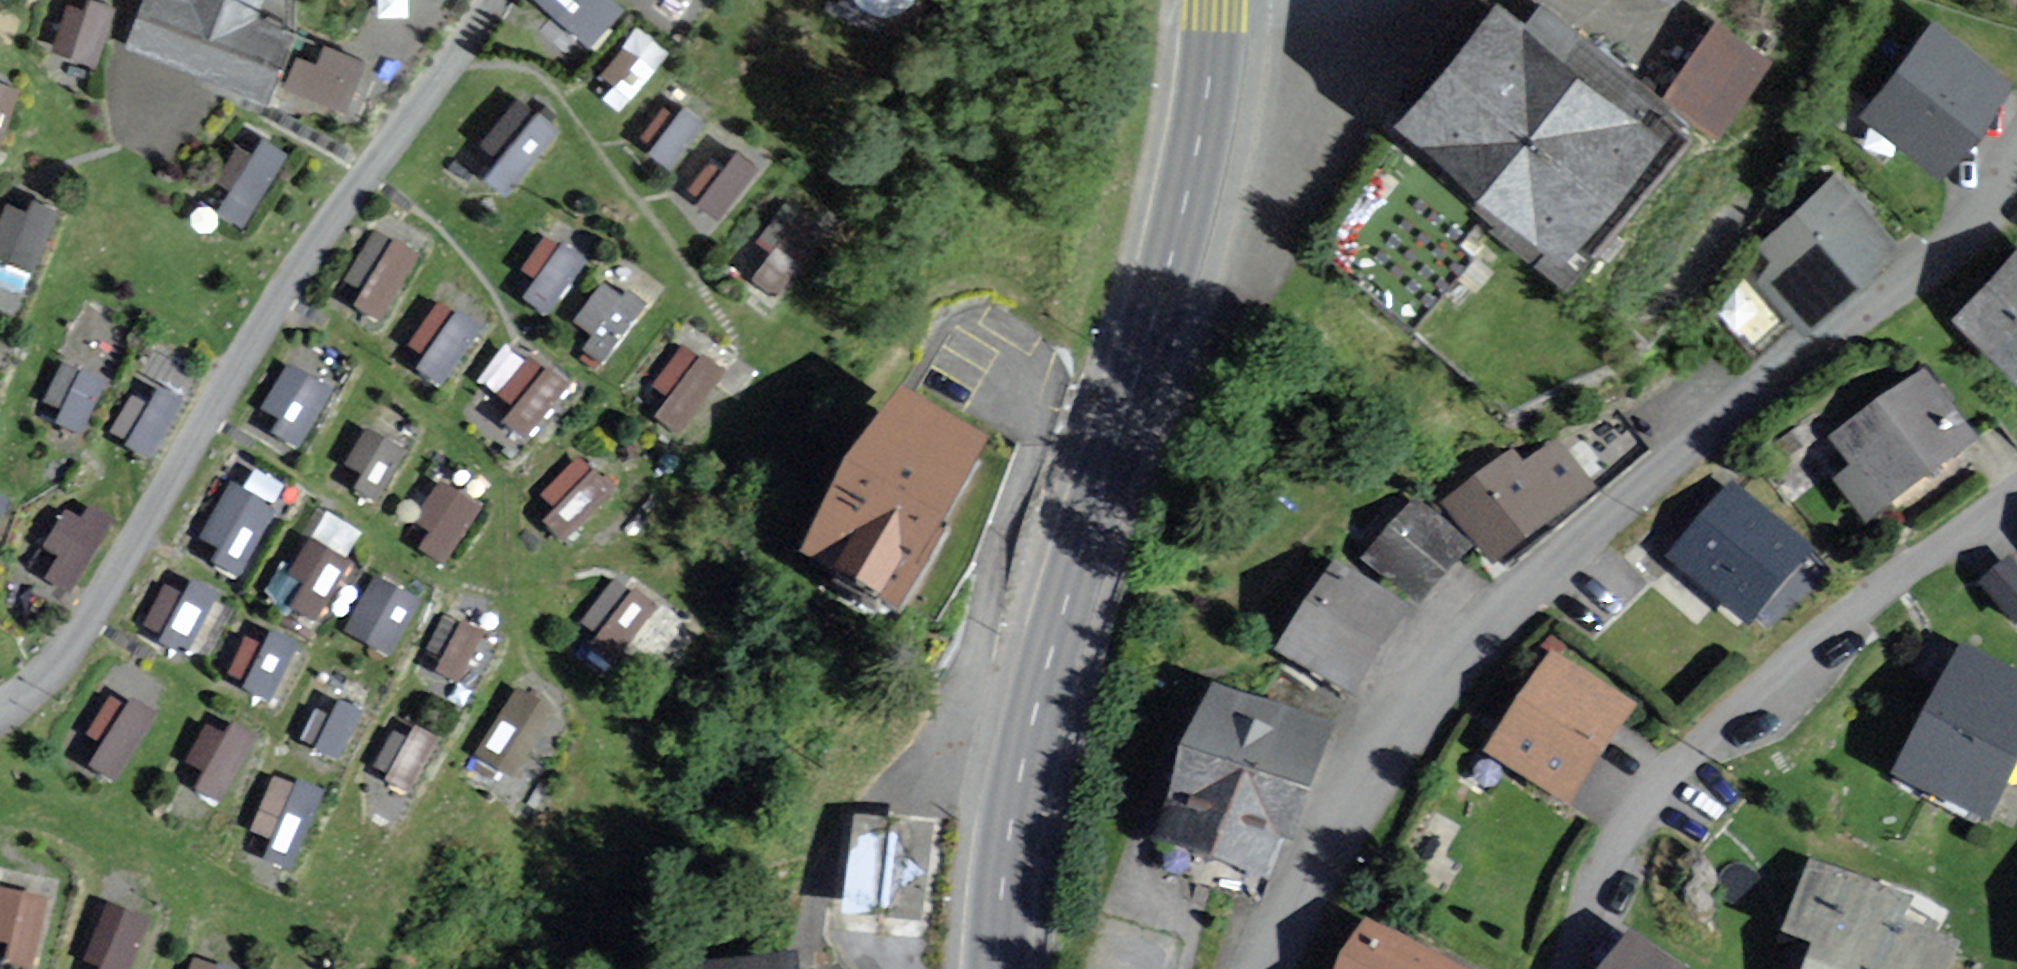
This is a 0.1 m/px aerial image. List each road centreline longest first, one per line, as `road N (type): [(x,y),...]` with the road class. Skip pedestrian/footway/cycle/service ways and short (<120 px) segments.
road 1 (residential): [(1263,968),(1356,756),(1479,633),(1644,490),(1869,319),(1993,199),(2016,164)]
road 2 (secondary): [(995,968),(1006,859),(1059,626),(1176,230),(1202,110),(1212,0)]
road 3 (residential): [(492,0),(290,279),(78,632),(23,700),(0,713)]
road 4 (residential): [(2016,494),(1860,603),(1710,737),(1632,823),(1594,882),(1563,968)]

